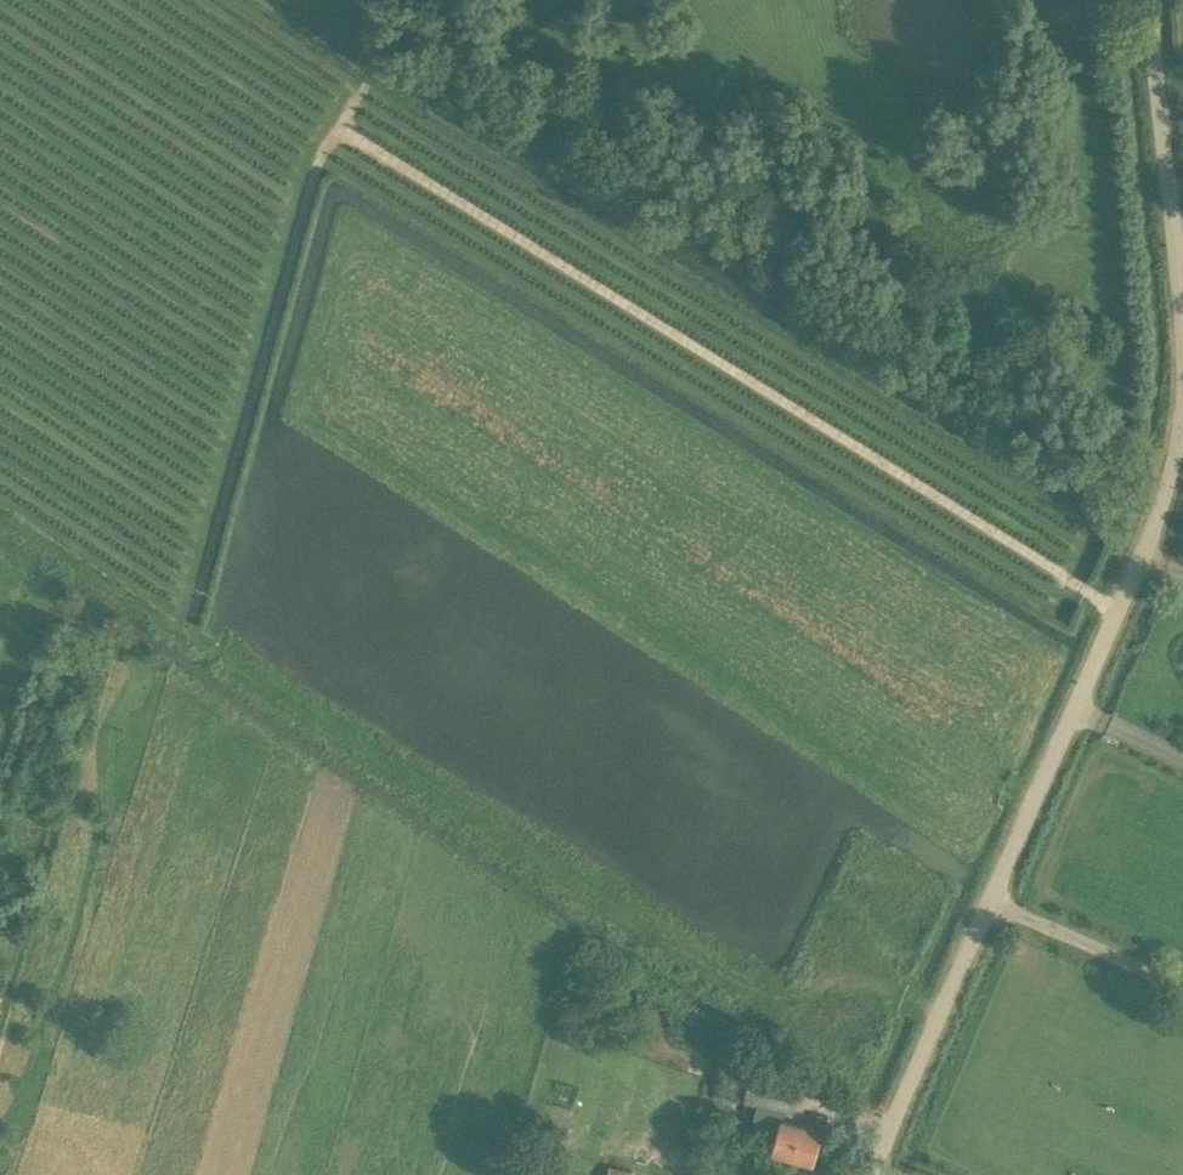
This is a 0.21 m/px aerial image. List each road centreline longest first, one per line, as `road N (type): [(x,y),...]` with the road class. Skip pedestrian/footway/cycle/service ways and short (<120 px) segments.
road 1 (unclassified): [(874,1174),(1162,506),(1179,420),(1182,312),(1150,0)]

